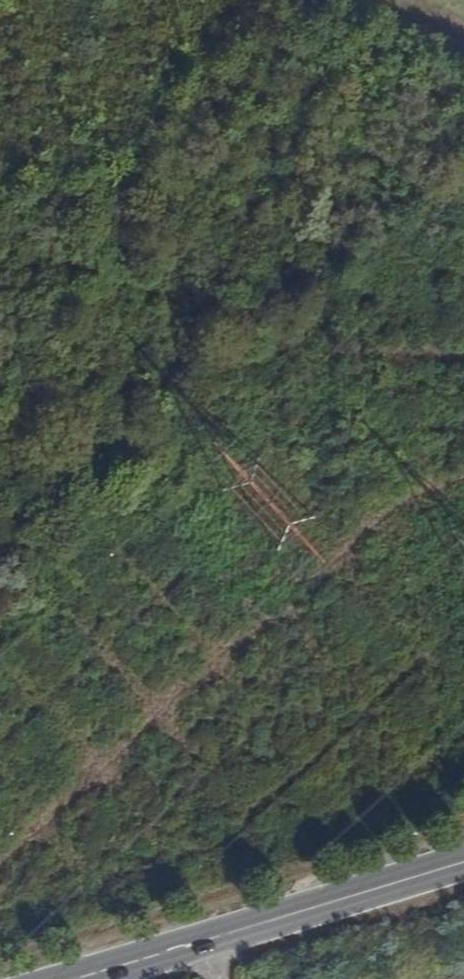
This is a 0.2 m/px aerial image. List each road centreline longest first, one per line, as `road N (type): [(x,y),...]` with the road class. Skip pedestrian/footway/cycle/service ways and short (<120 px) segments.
road 1 (secondary): [(463,862),(77,978)]

